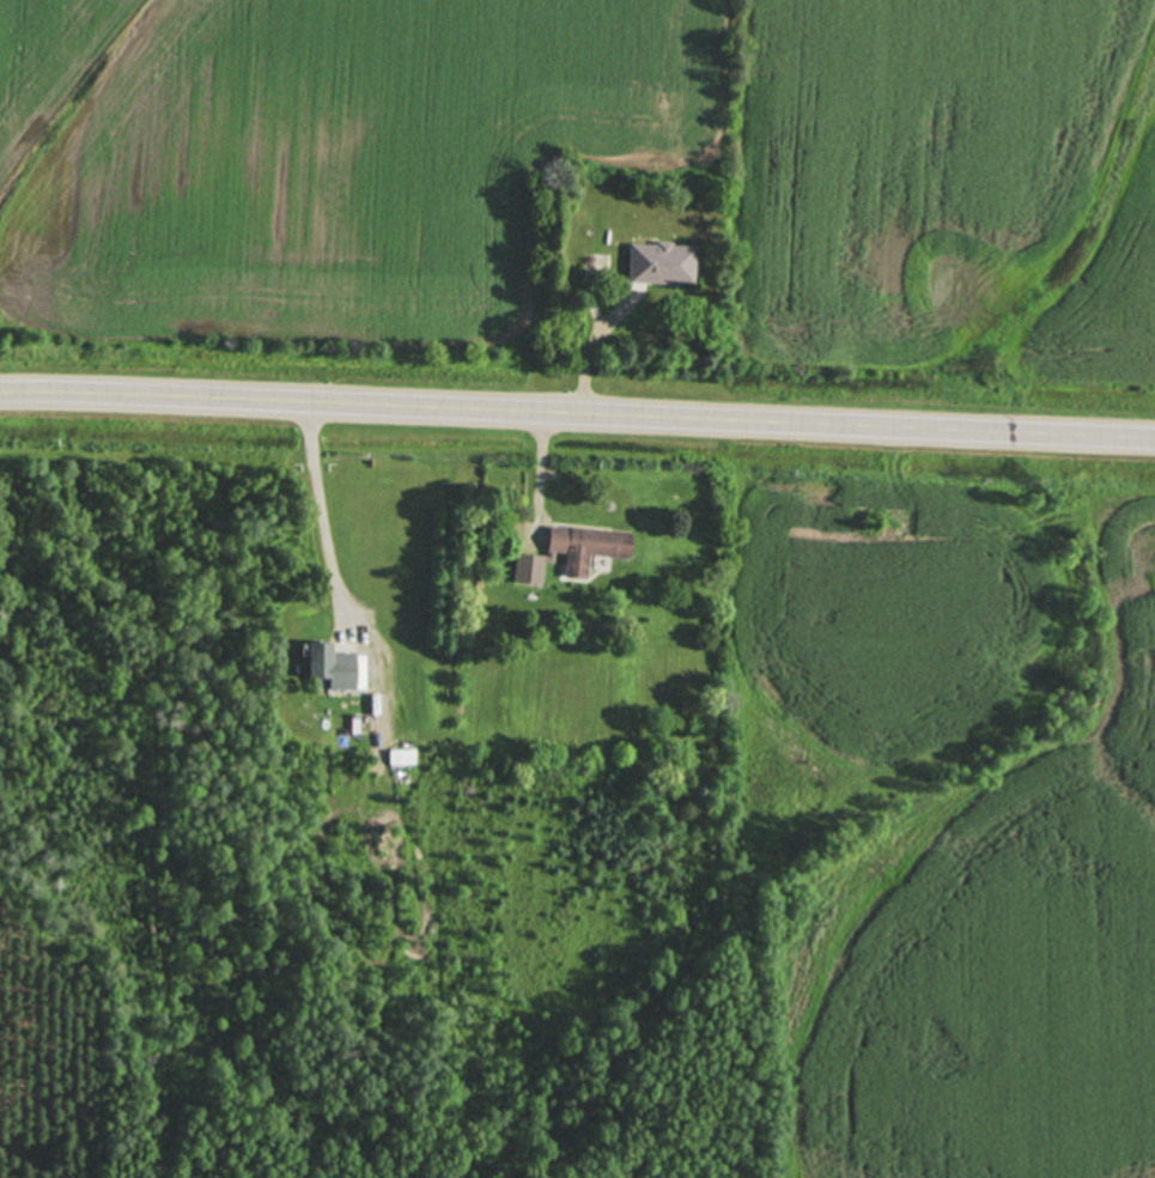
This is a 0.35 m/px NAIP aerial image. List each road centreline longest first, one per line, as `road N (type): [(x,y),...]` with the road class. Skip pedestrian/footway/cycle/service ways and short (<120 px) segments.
road 1 (primary): [(1154,440),(0,394)]

